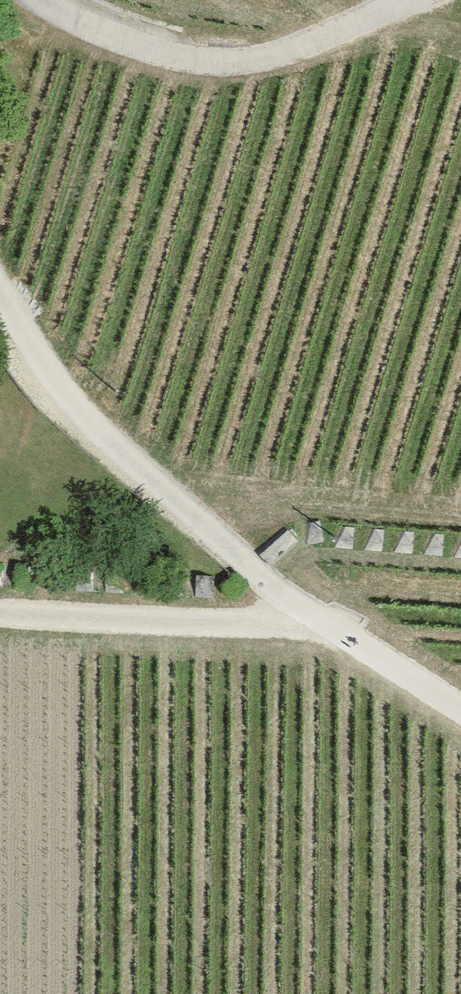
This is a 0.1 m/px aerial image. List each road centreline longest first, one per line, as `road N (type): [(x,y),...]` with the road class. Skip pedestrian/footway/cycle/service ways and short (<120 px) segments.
road 1 (track): [(0,330),(27,386),(246,564),(460,703)]
road 2 (track): [(406,0),(284,52),(232,62),(179,58),(105,33),(40,0)]
road 3 (track): [(0,609),(340,625)]

